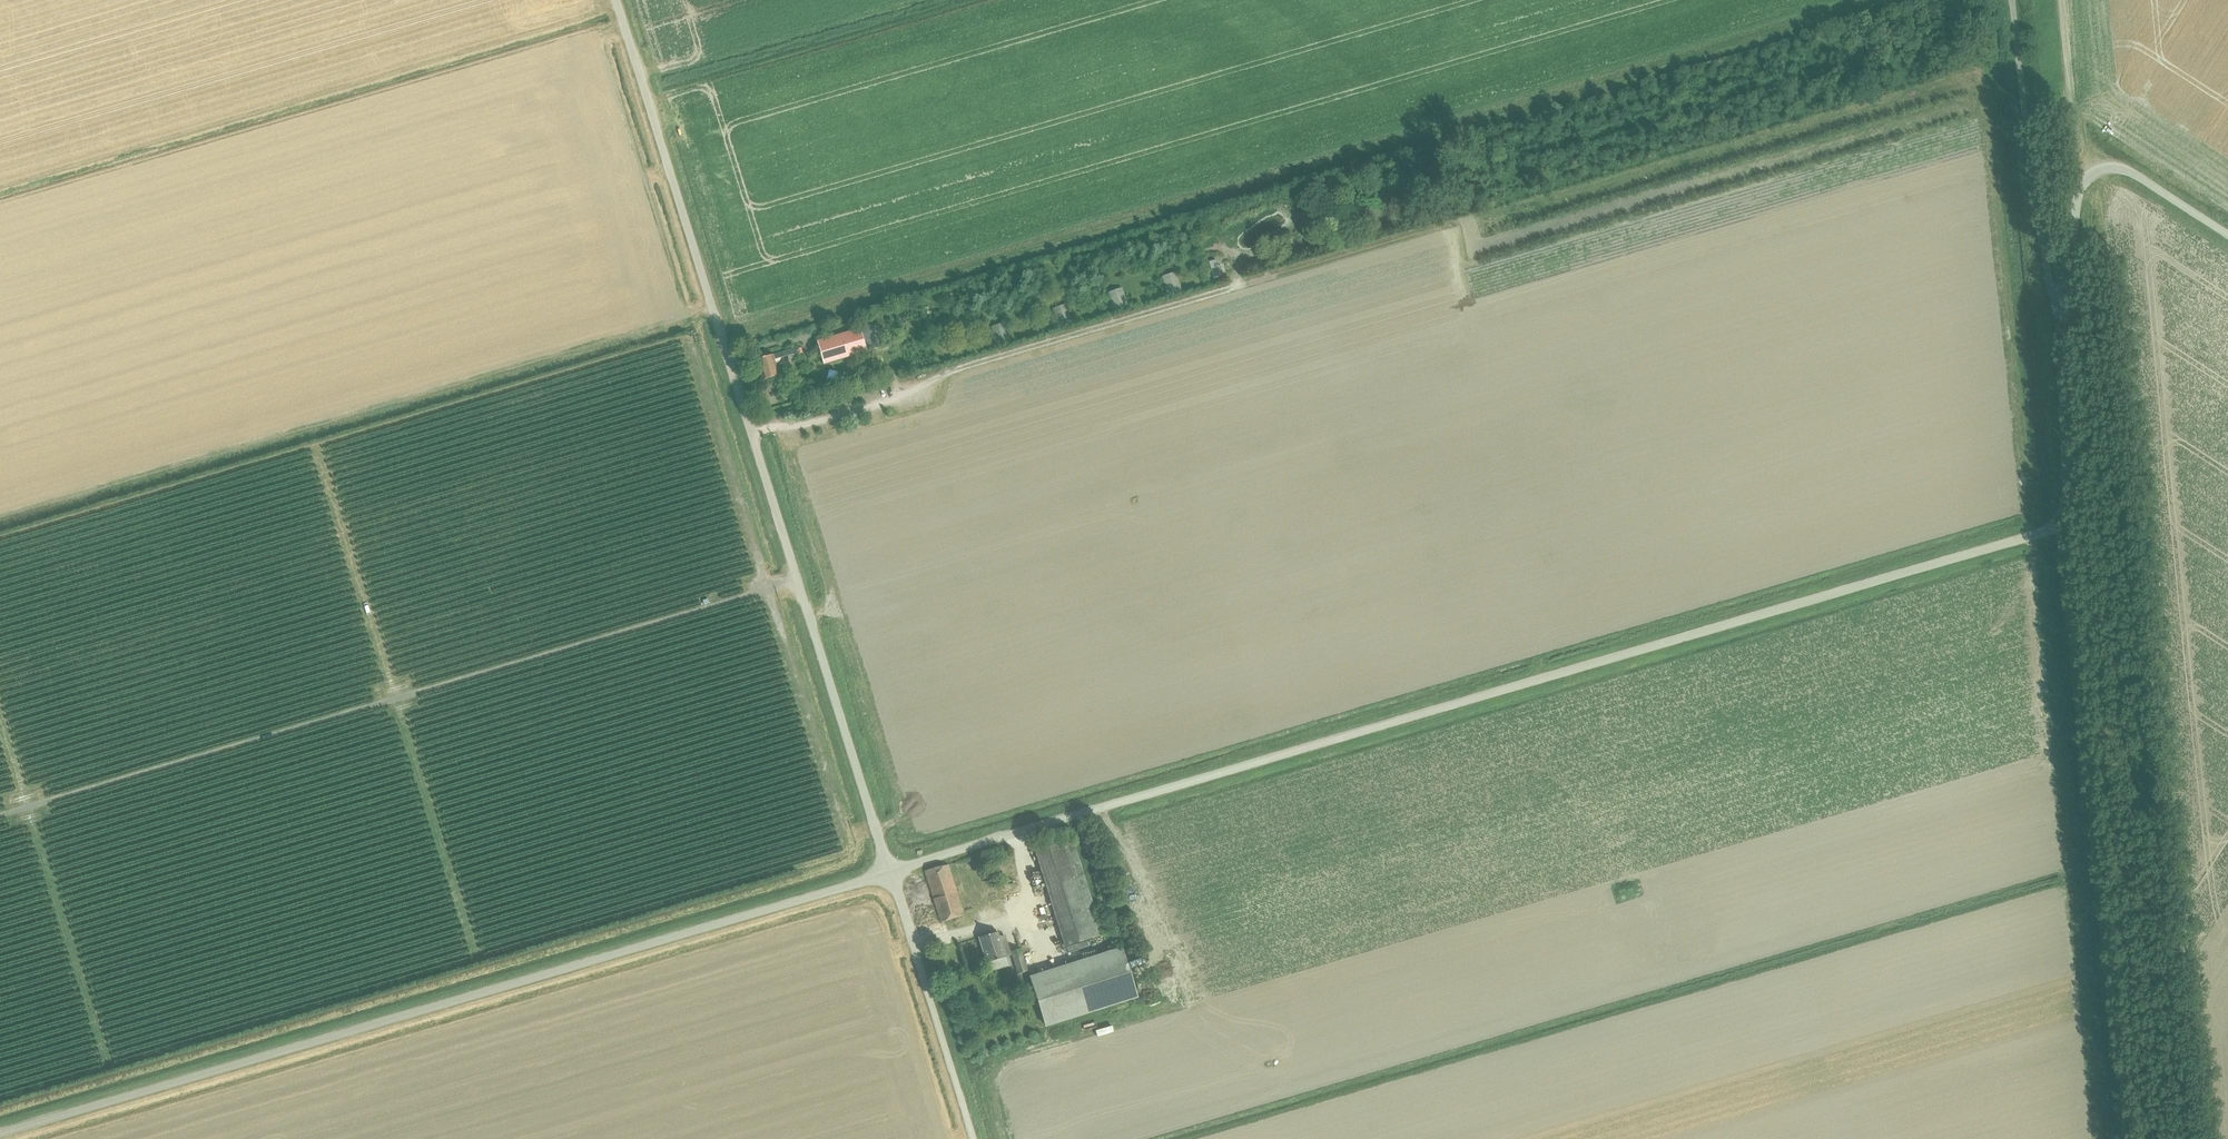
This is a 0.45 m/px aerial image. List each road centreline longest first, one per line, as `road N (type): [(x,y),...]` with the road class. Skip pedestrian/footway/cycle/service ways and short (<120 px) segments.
road 1 (unclassified): [(888,869),(2065,527),(2063,309)]
road 2 (unclassified): [(0,1132),(888,869)]
road 3 (unclassified): [(888,869),(604,0)]
road 4 (unclassified): [(2063,309),(2018,123),(2002,0)]
road 5 (unclassified): [(2227,232),(2107,162),(2089,172),(2080,190),(2063,309)]
road 6 (unclassified): [(973,1138),(888,869)]

